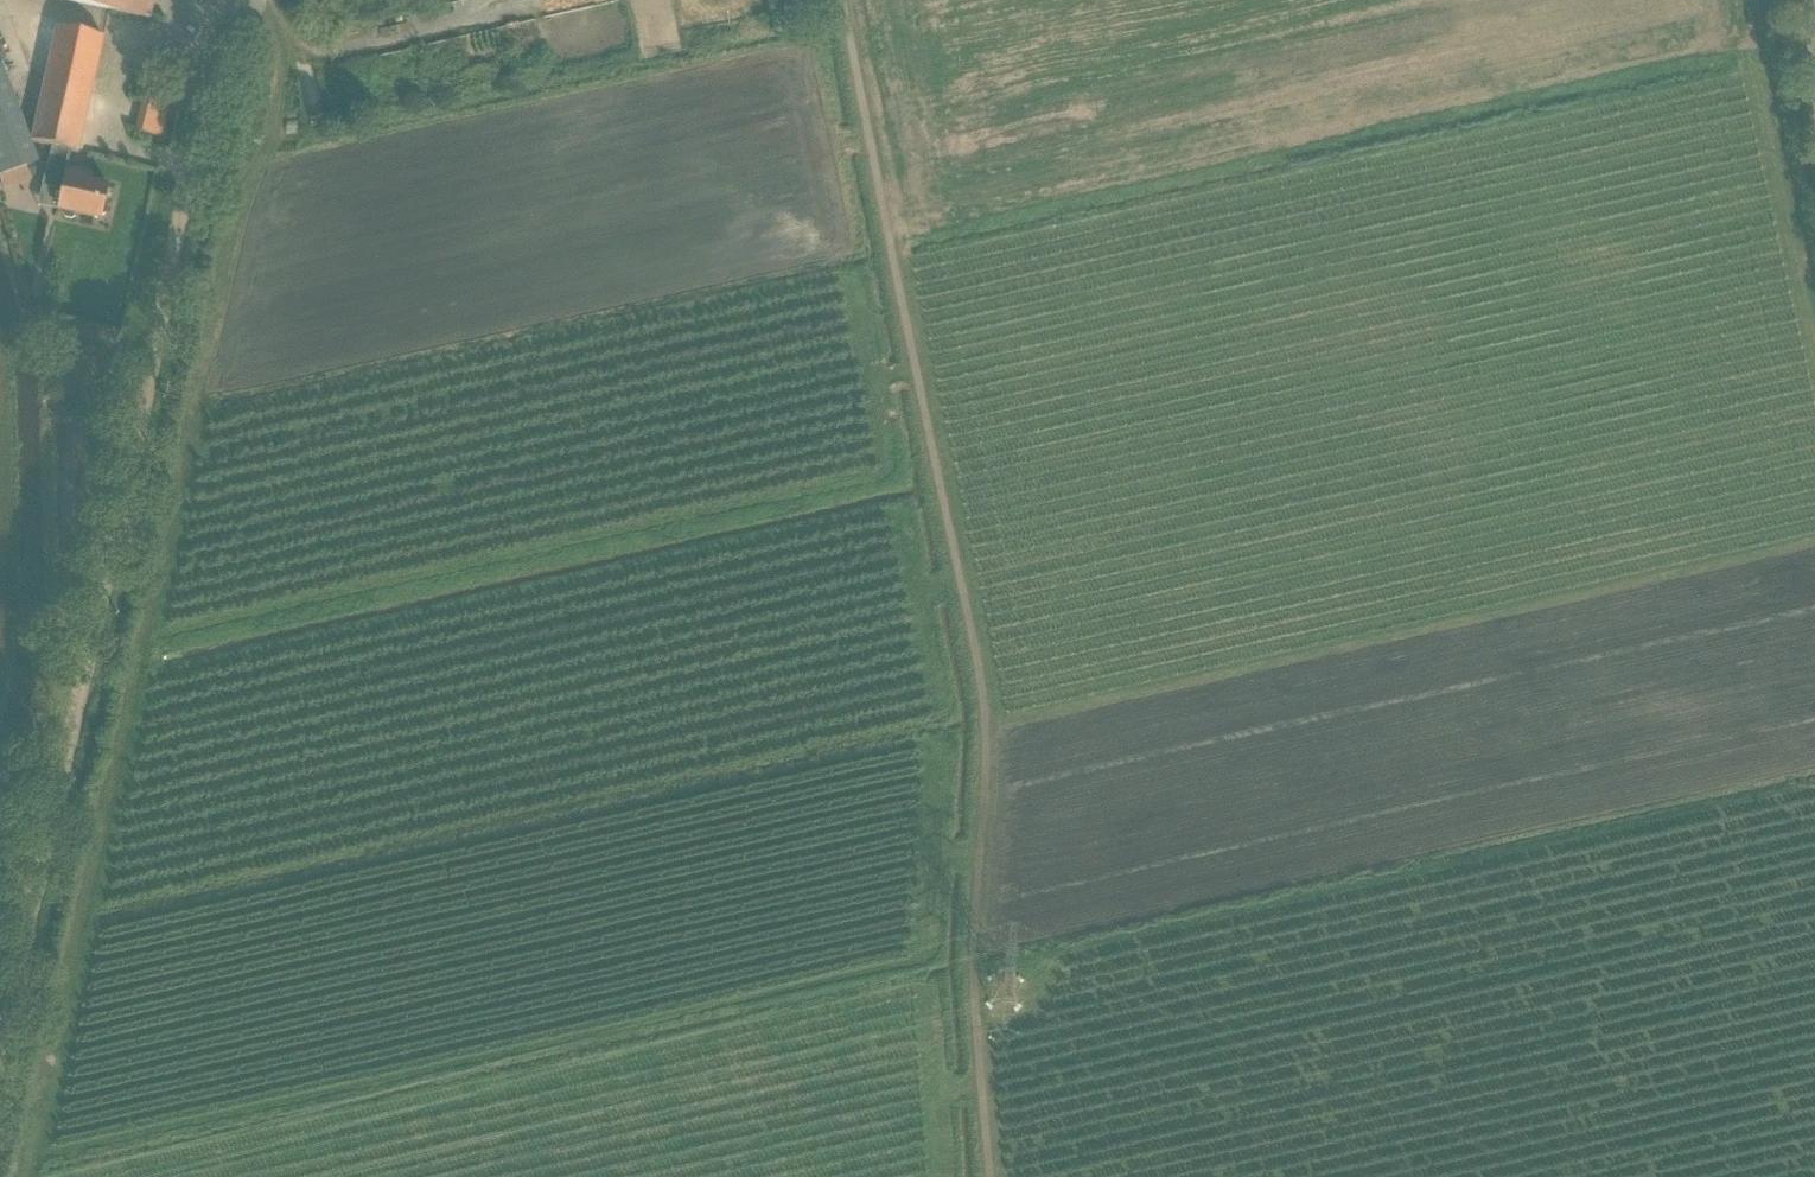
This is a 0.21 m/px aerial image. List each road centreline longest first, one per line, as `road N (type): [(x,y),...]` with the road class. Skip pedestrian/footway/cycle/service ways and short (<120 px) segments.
road 1 (track): [(854,0),(976,727),(951,958),(977,1176)]
road 2 (track): [(0,1002),(183,154)]
road 3 (unclassified): [(183,154),(225,0)]

